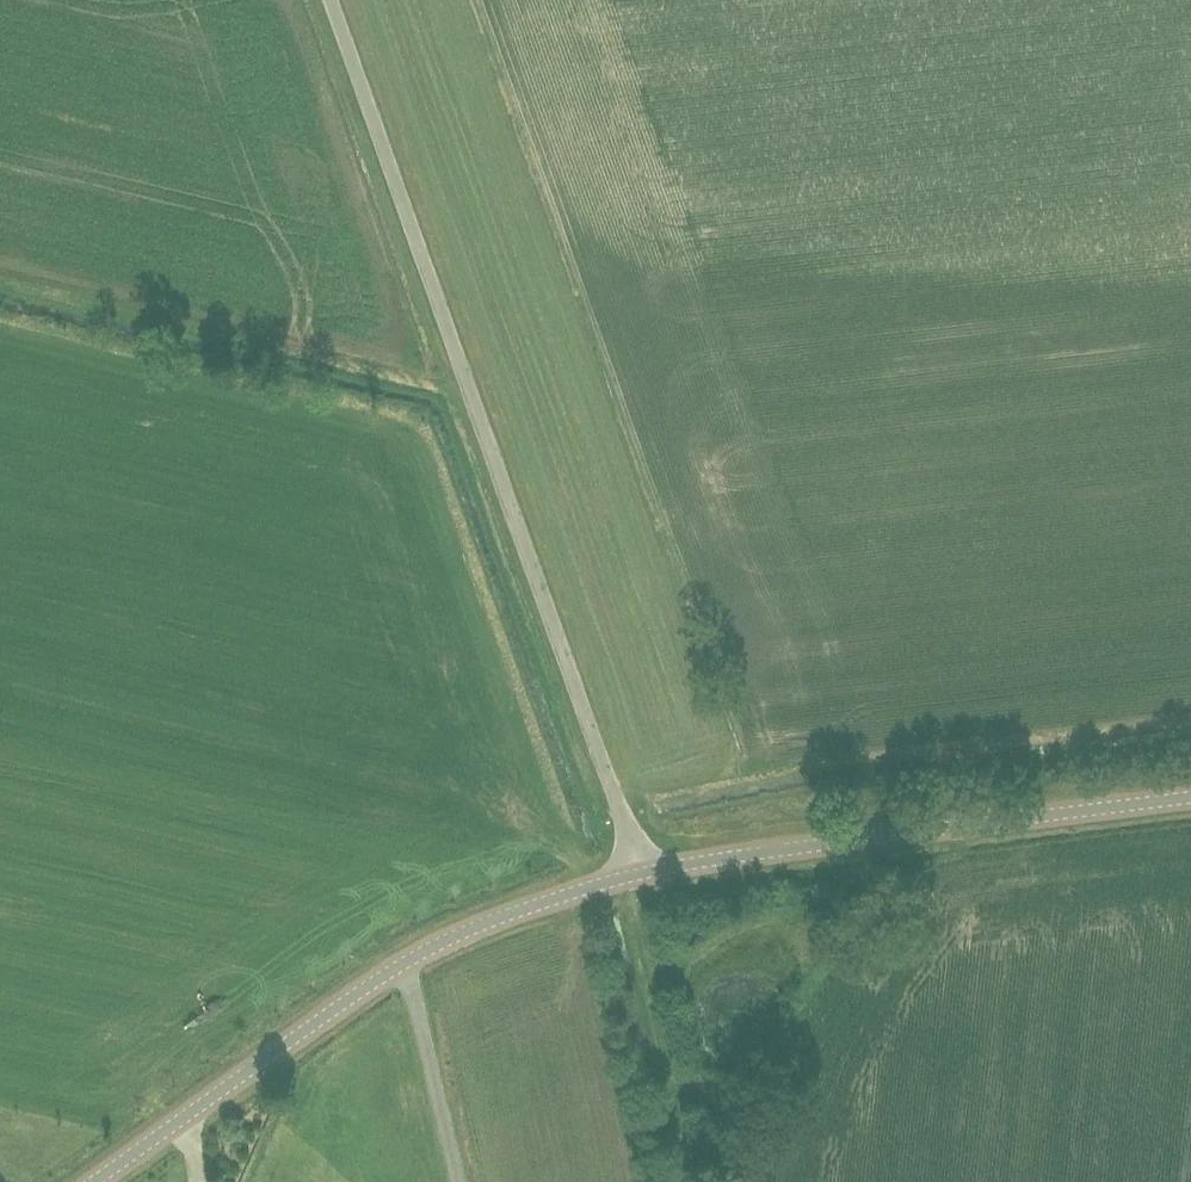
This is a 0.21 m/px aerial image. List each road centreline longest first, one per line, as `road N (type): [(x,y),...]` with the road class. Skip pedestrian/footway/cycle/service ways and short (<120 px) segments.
road 1 (unclassified): [(95,1181),(379,980),(449,940),(543,903),(718,860),(1190,798)]

